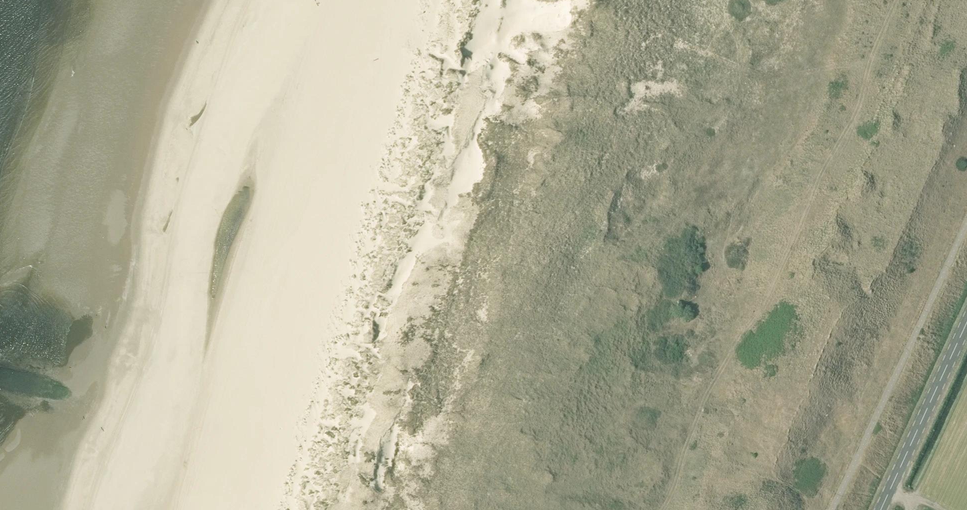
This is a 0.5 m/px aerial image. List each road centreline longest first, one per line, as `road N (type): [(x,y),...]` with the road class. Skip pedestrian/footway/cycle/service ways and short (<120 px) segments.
road 1 (track): [(894,0),(860,102),(762,315),(712,386),(662,509)]
road 2 (secondary): [(881,509),(966,322)]

